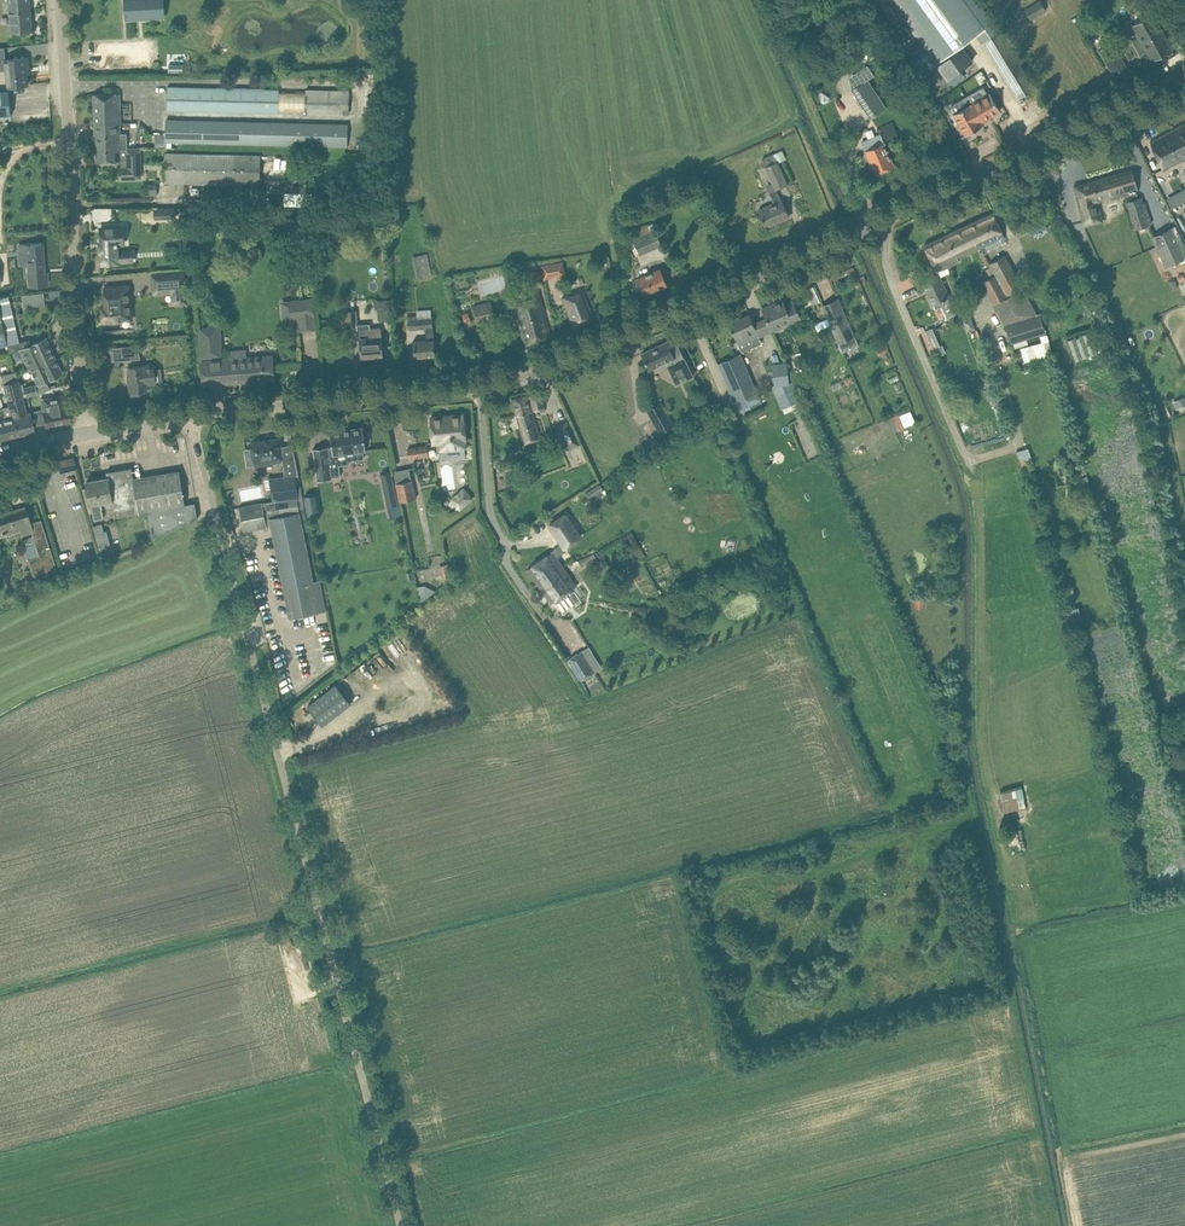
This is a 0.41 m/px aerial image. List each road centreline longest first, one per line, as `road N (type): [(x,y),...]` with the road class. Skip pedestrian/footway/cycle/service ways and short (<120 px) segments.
road 1 (tertiary): [(188,412),(427,388),(521,369),(882,220),(1184,78)]
road 2 (unclassified): [(401,1225),(188,412)]
road 3 (unclassified): [(80,428),(57,0)]

